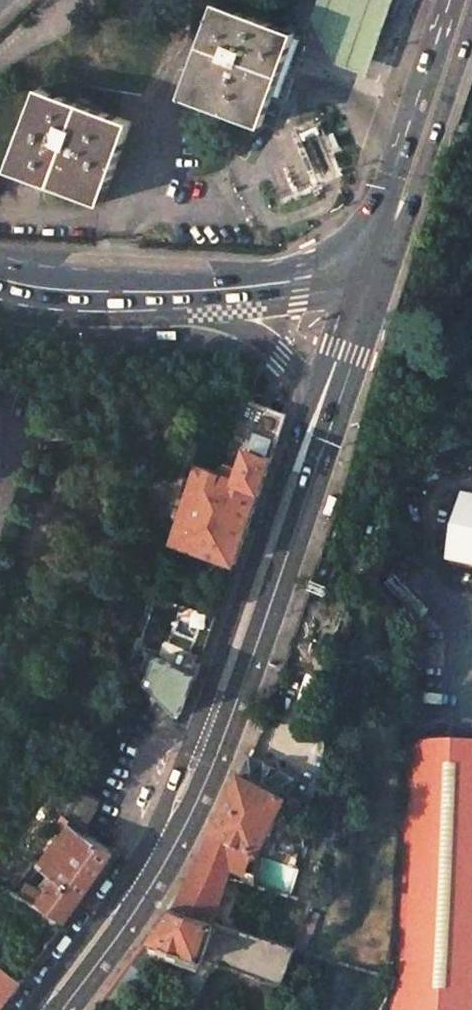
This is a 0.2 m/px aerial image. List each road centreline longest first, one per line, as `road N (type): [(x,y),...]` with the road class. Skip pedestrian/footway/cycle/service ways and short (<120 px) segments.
road 1 (primary): [(52,1009),(181,817),(320,433)]
road 2 (primary): [(370,261),(461,0)]
road 3 (secondary): [(191,292),(306,383),(320,433)]
road 4 (secondary): [(191,292),(57,290),(0,279)]
road 5 (secondary): [(370,261),(300,279),(191,292)]
road 6 (primary): [(320,433),(370,261)]

